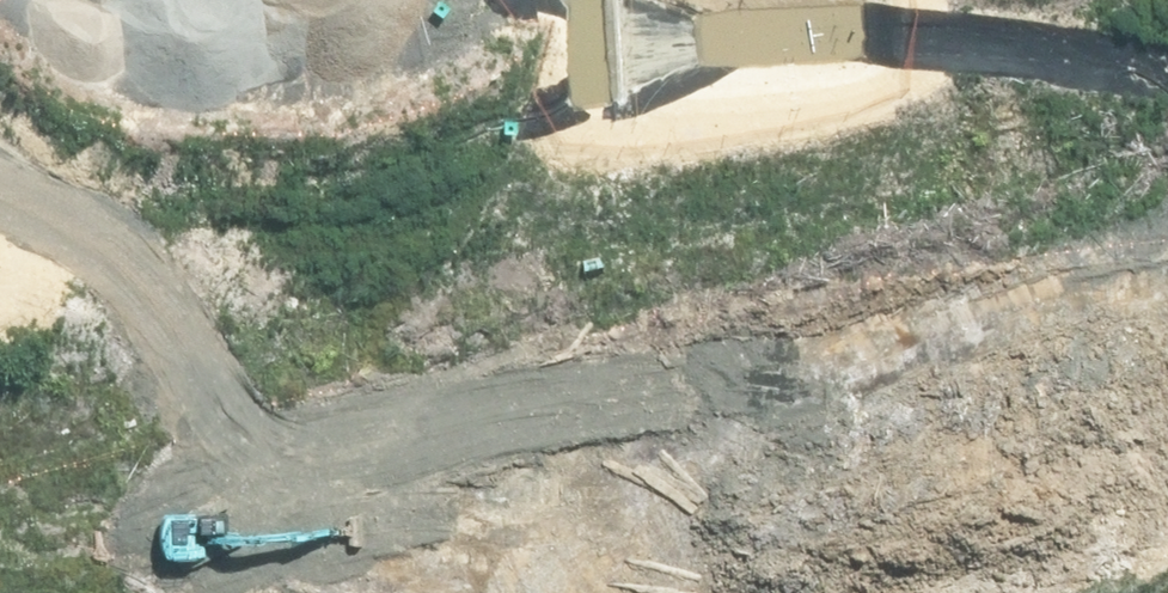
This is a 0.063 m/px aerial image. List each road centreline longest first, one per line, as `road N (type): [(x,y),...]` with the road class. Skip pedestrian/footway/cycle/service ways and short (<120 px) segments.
road 1 (trunk): [(1167,340),(0,172)]
road 2 (trunk): [(0,3),(1167,123)]

